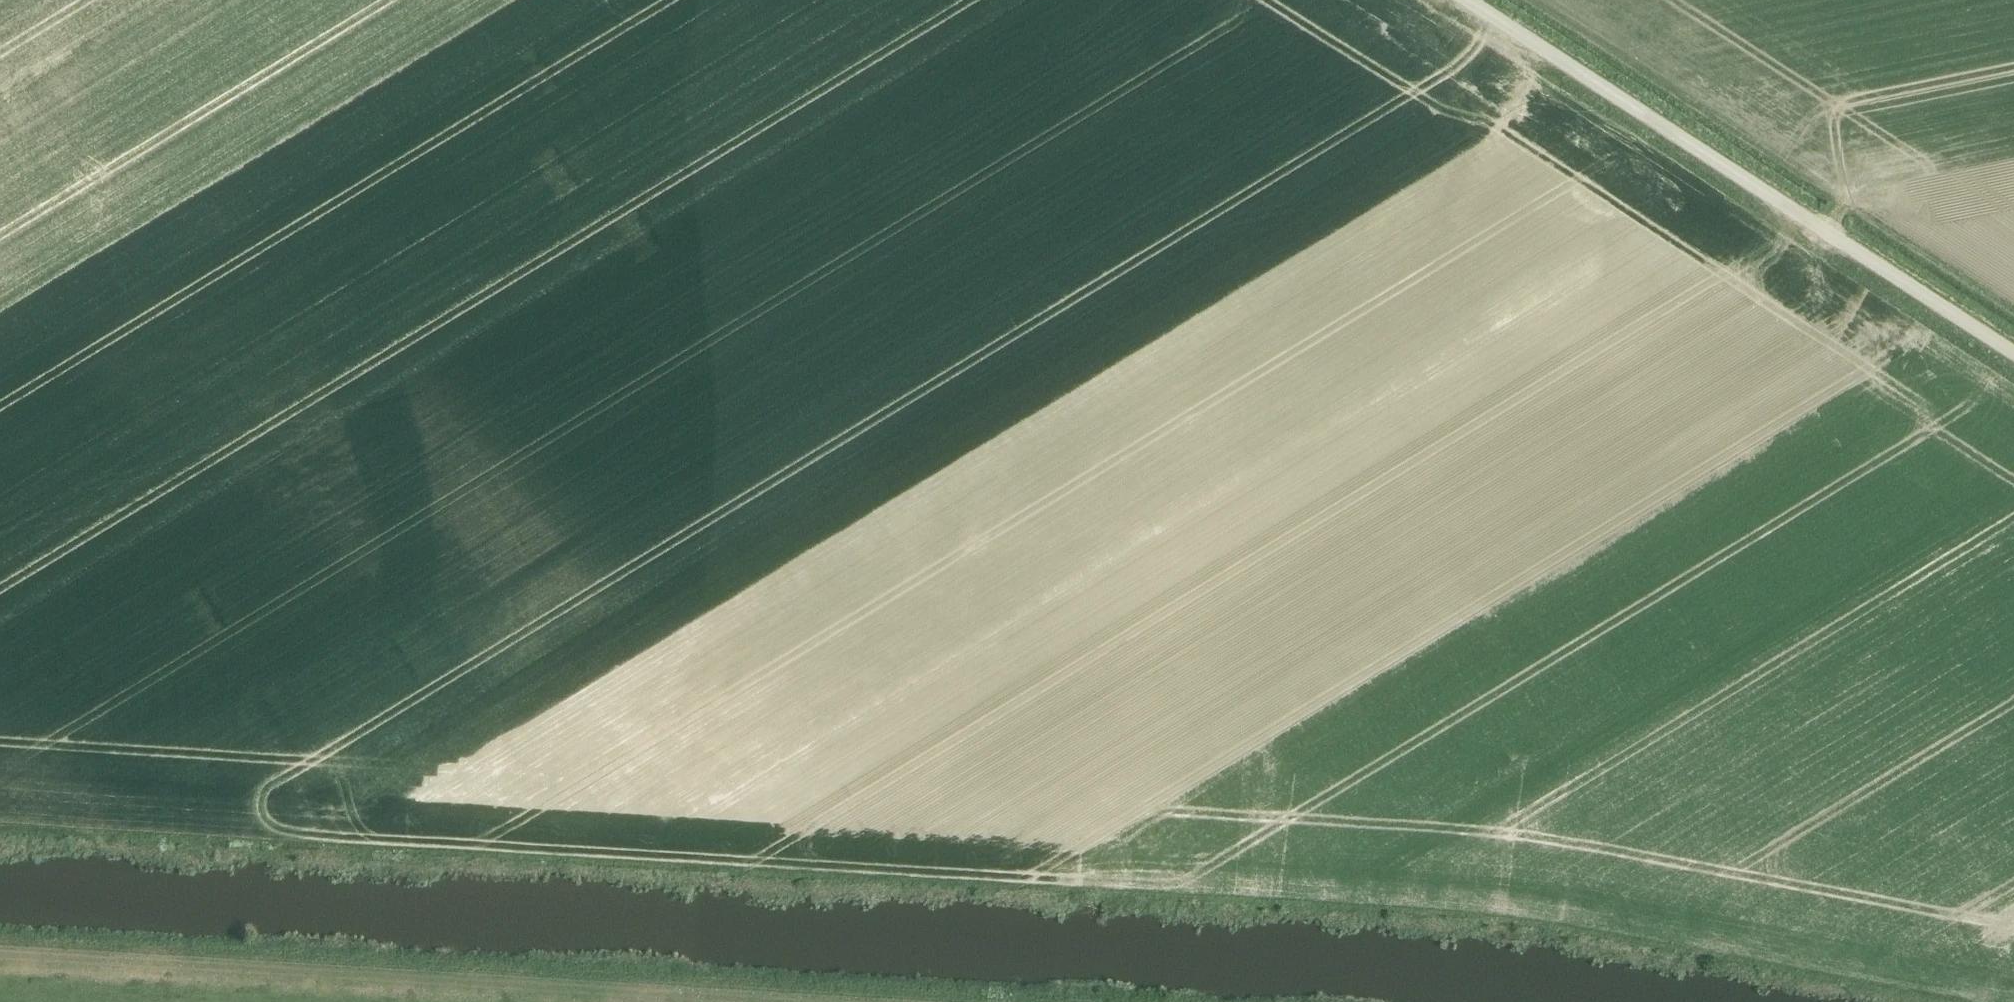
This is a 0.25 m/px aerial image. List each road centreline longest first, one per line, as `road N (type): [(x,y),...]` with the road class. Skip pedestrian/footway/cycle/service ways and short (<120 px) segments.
road 1 (unclassified): [(2013,349),(1468,0)]

